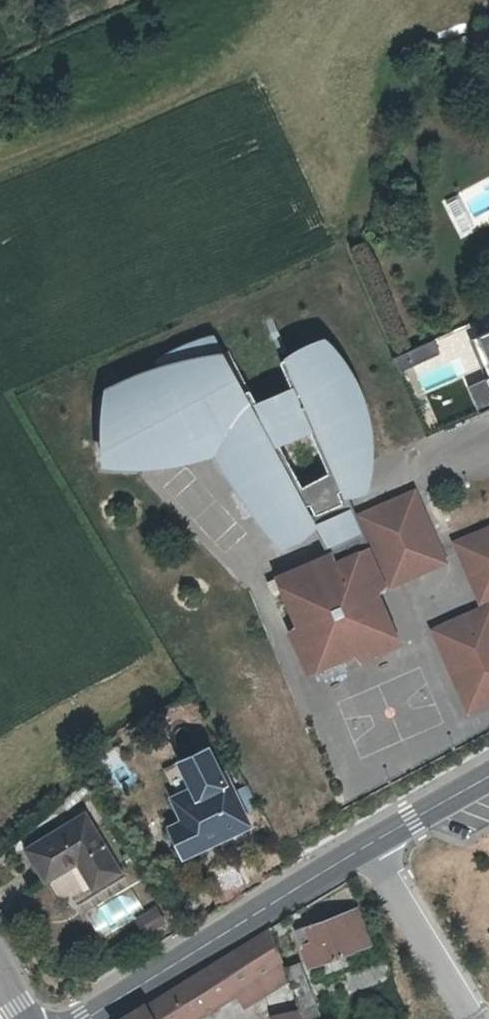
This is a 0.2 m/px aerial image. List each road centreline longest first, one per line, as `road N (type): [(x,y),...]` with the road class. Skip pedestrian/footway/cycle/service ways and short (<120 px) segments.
road 1 (residential): [(82,1018),(370,848)]
road 2 (residential): [(370,848),(473,1018)]
road 3 (residential): [(370,848),(488,779)]

